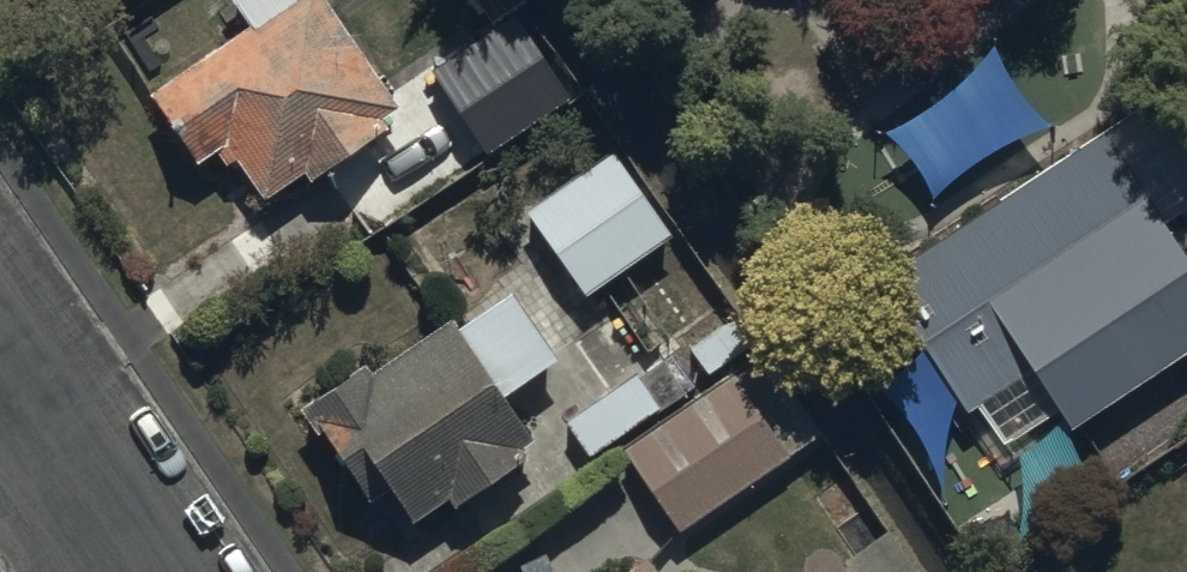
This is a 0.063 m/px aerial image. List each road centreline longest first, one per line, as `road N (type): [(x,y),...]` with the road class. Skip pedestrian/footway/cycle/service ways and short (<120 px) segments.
road 1 (residential): [(0,365),(140,571)]

